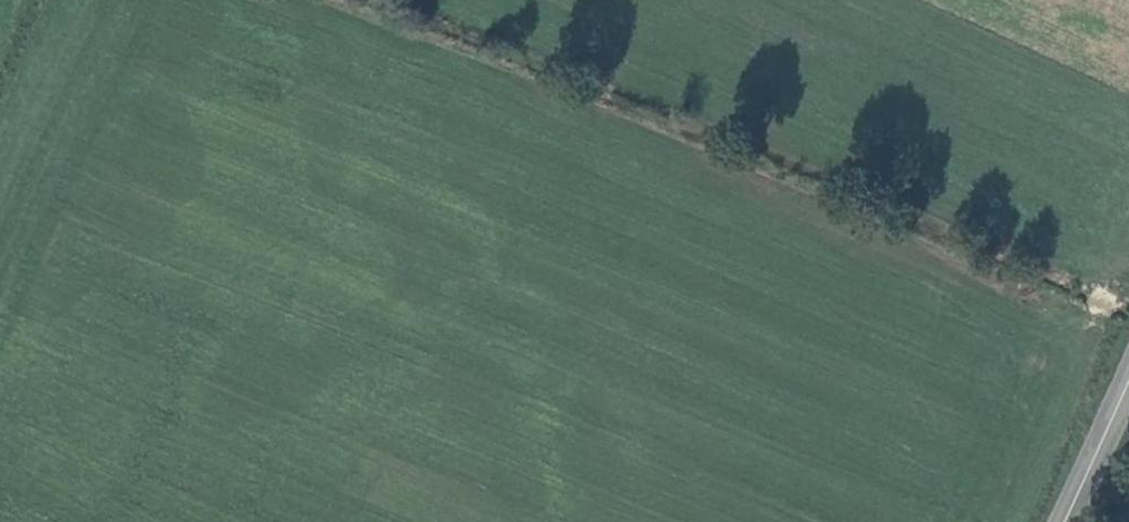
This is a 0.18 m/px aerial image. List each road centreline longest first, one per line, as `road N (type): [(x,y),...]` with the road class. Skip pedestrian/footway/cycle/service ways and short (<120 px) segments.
road 1 (tertiary): [(1058,521),(1128,362)]

